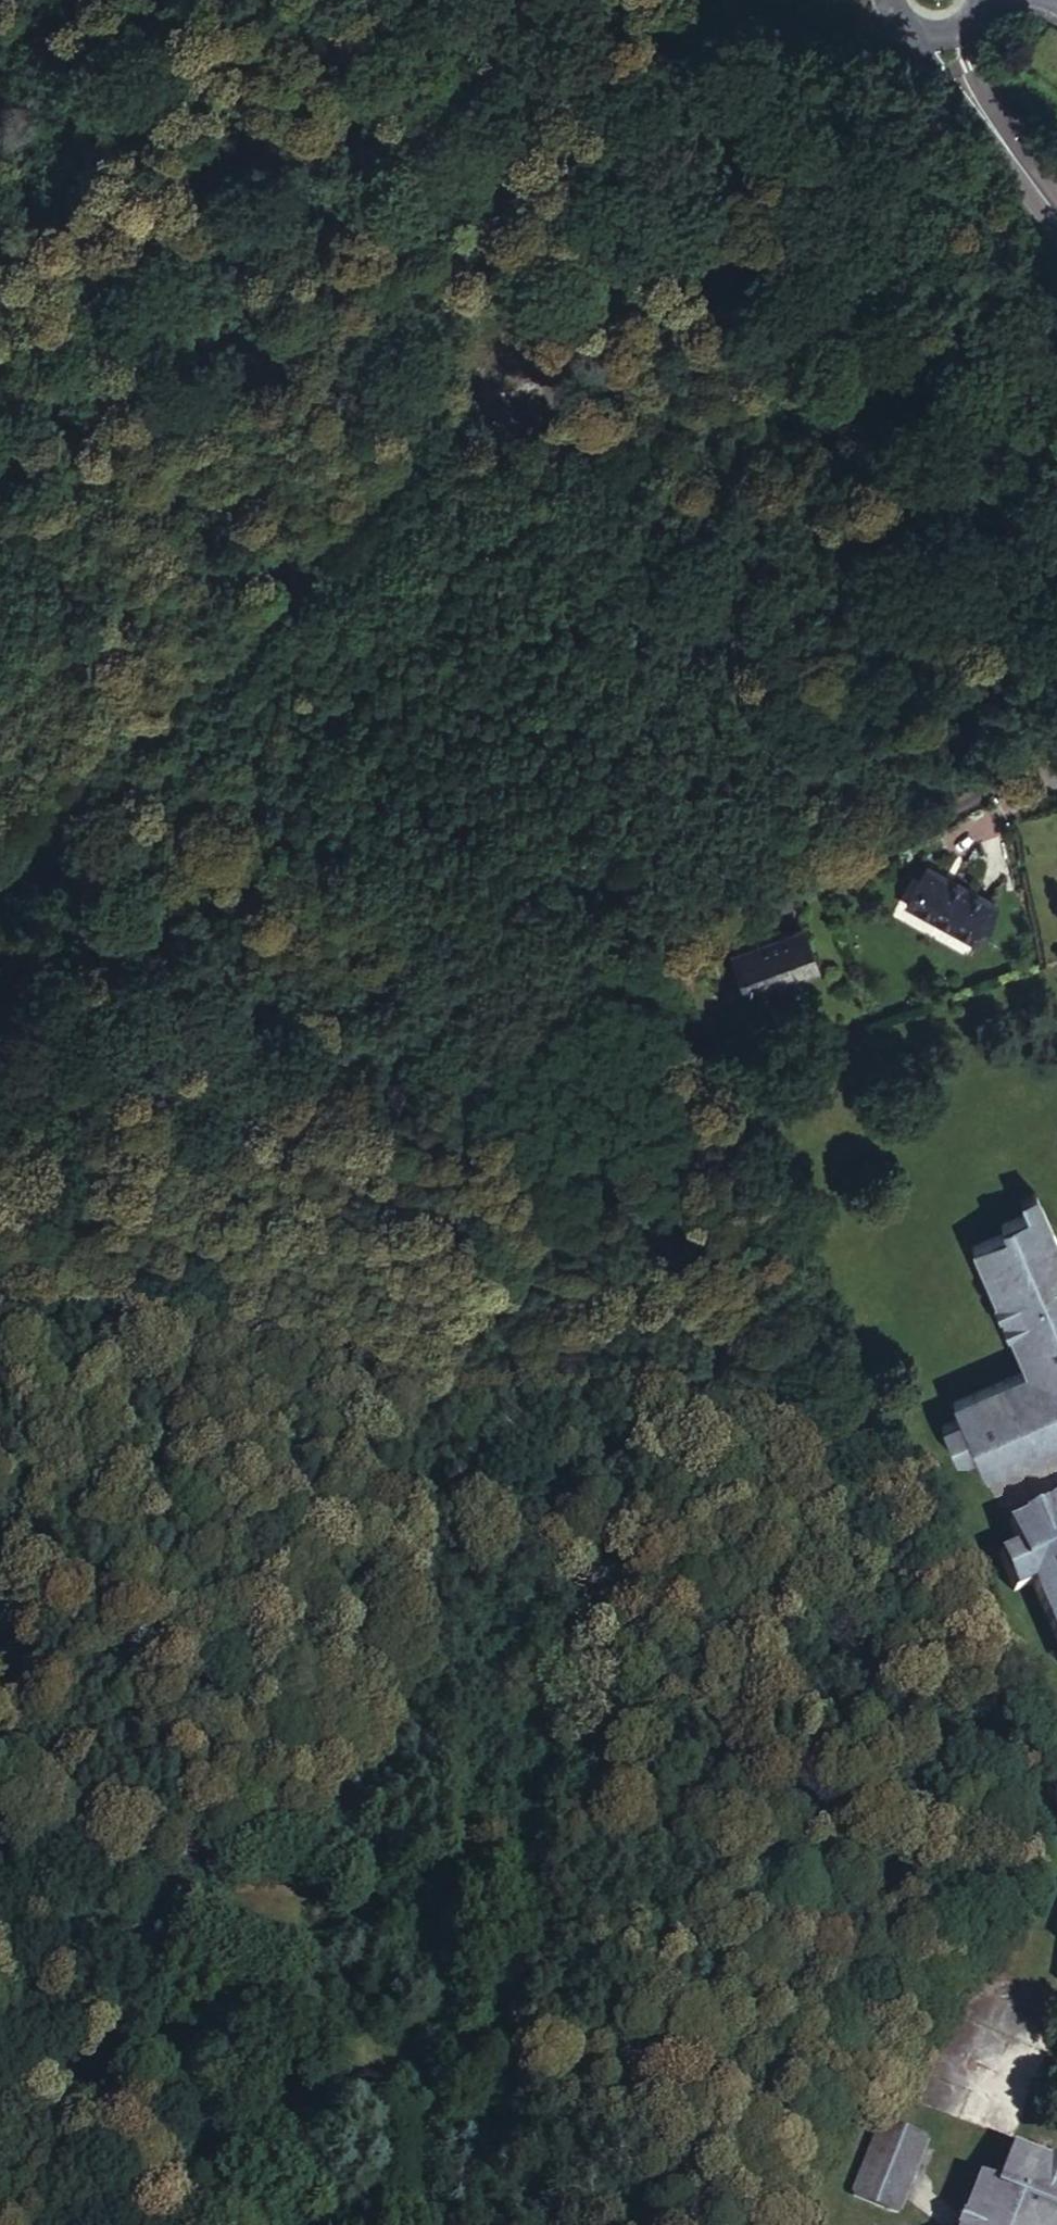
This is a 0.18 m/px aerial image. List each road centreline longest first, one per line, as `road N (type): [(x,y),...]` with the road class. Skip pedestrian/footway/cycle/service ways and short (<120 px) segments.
road 1 (track): [(229,2224),(0,1693)]
road 2 (tertiary): [(976,97),(1056,206)]

